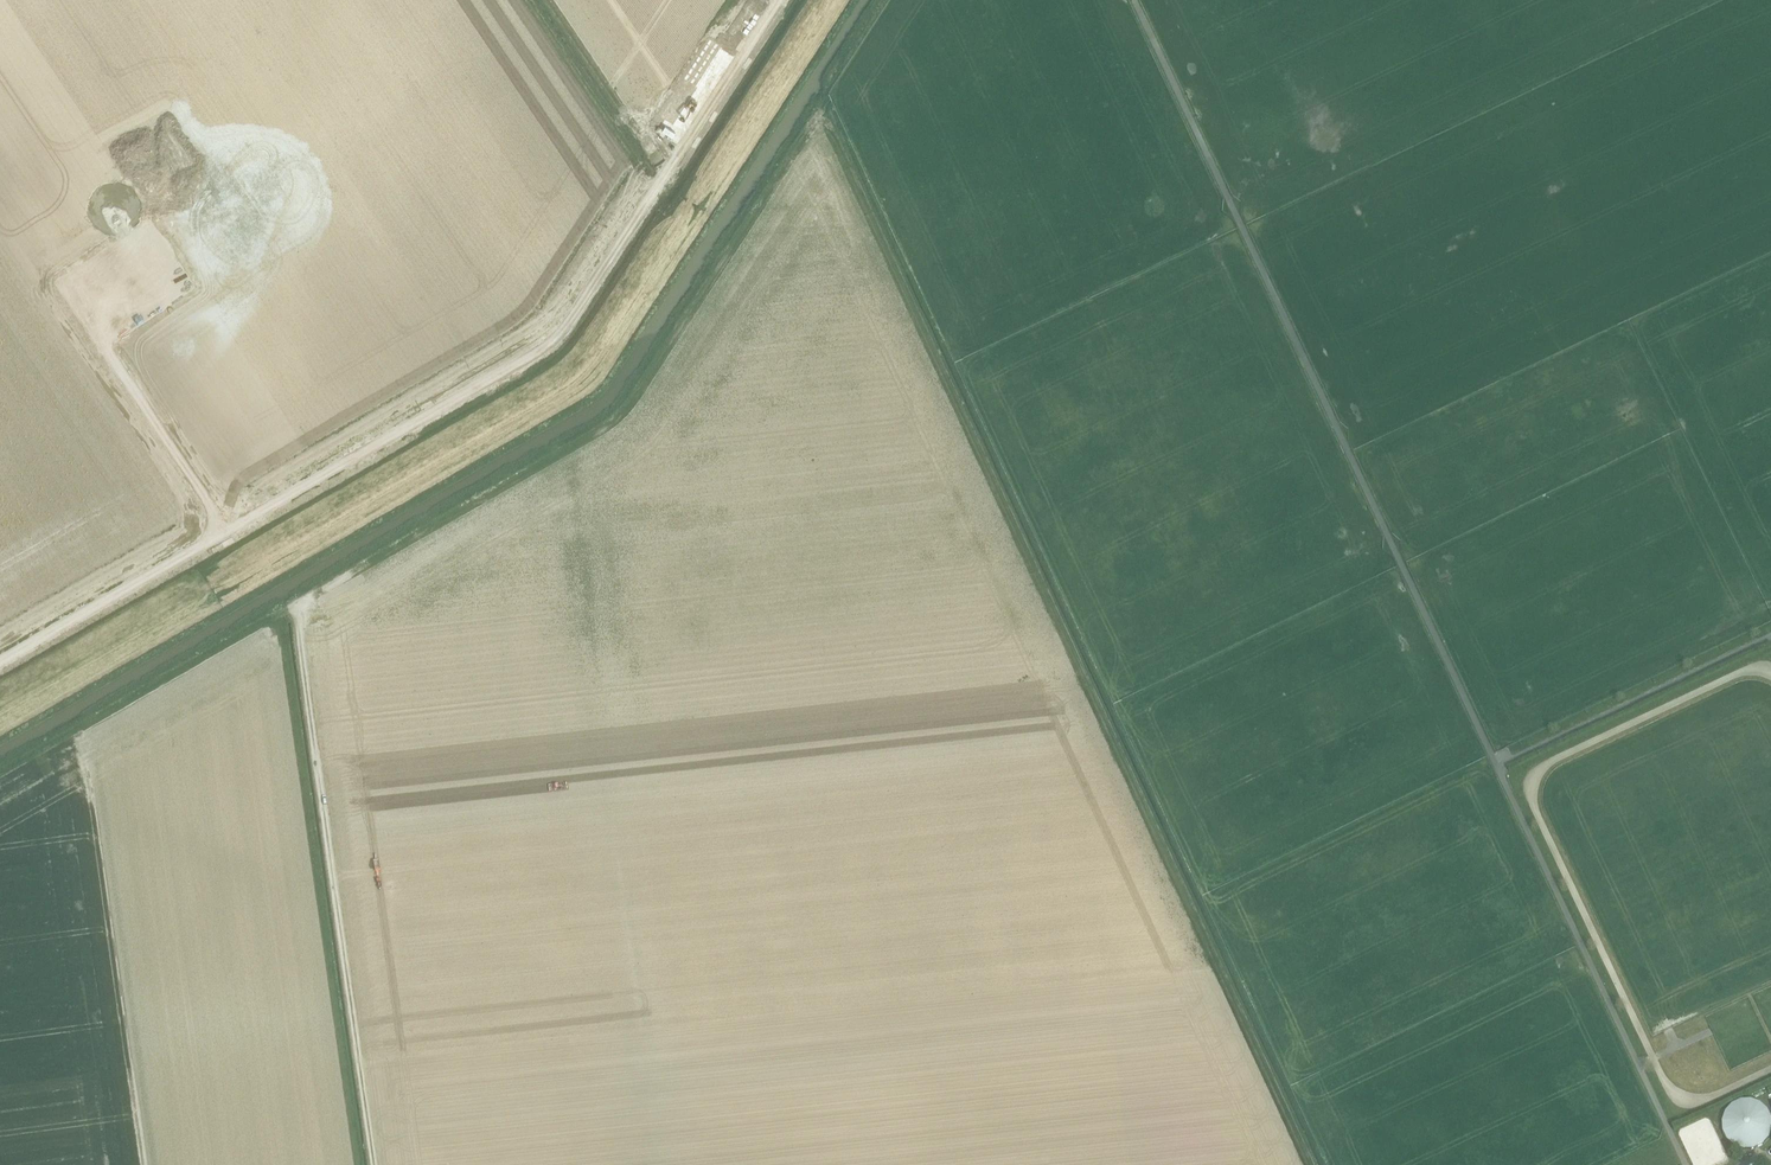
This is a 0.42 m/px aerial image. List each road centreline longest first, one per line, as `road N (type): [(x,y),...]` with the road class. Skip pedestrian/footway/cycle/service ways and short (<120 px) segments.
road 1 (track): [(0,776),(618,417),(819,115),(1311,1164)]
road 2 (track): [(374,1164),(296,607)]

